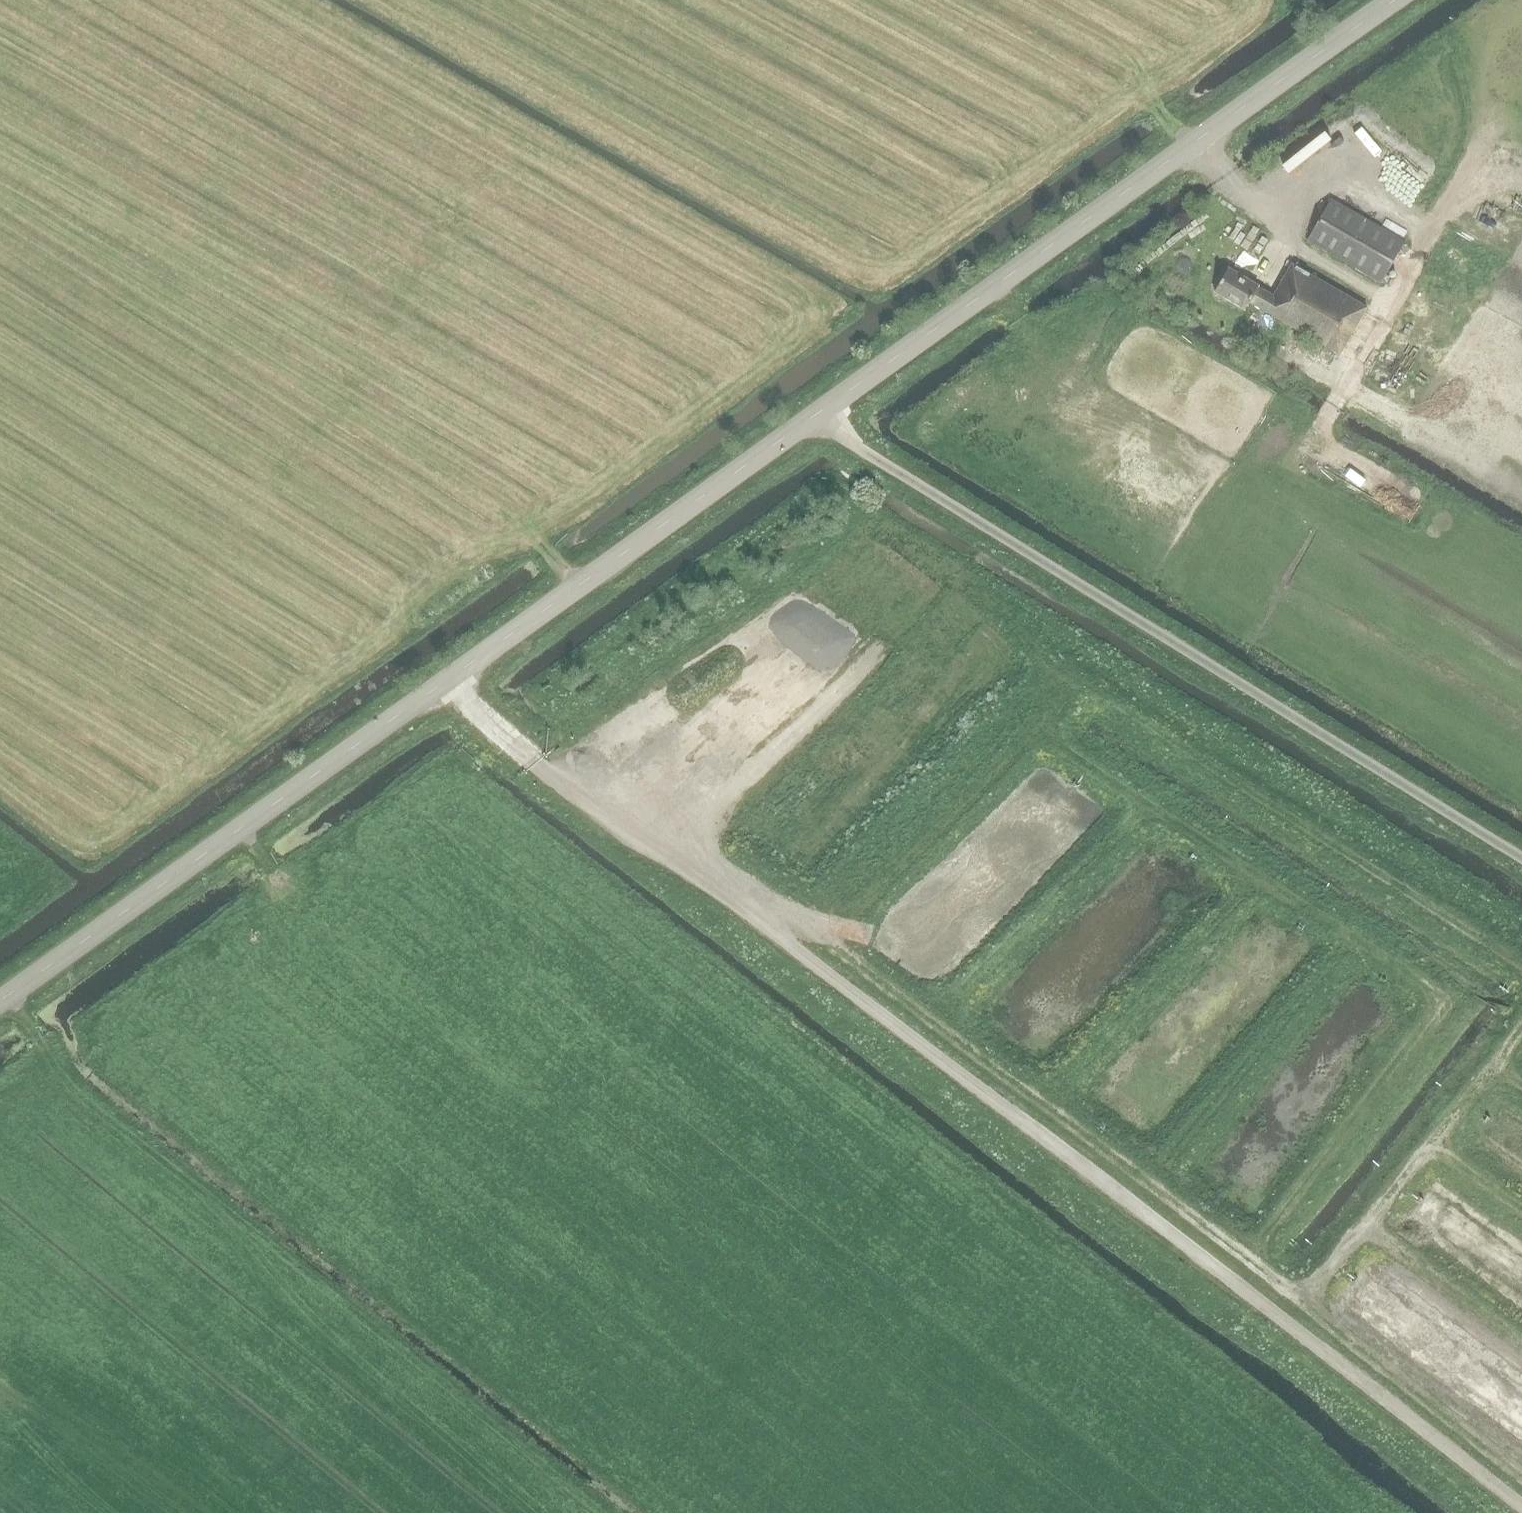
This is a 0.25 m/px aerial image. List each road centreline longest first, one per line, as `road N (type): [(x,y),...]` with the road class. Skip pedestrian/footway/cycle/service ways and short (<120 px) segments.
road 1 (secondary): [(0,1009),(825,418)]
road 2 (unclassified): [(1521,856),(825,418)]
road 3 (secondary): [(825,418),(1404,0)]

